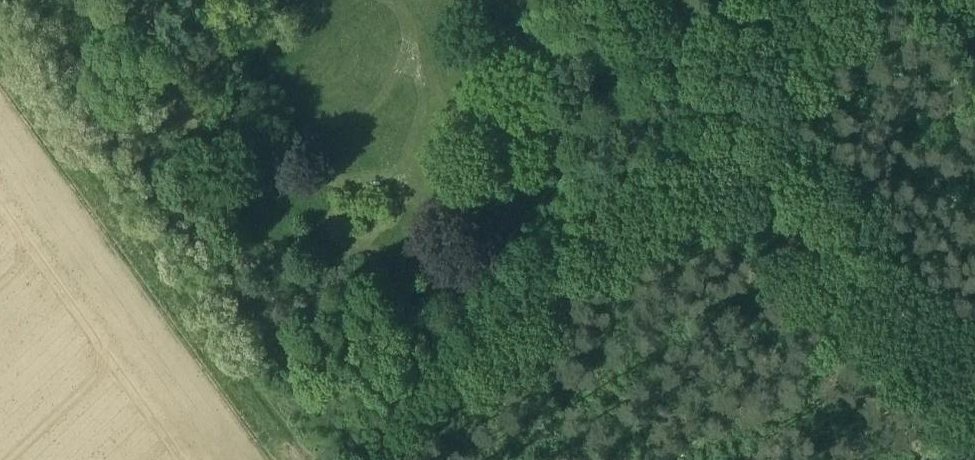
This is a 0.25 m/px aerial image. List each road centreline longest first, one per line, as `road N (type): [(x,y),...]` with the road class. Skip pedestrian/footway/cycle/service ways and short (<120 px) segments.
road 1 (track): [(0,32),(314,459)]
road 2 (track): [(369,459),(707,113)]
road 3 (track): [(707,113),(974,381)]
road 4 (track): [(814,0),(707,113)]
road 5 (track): [(627,0),(707,113)]

